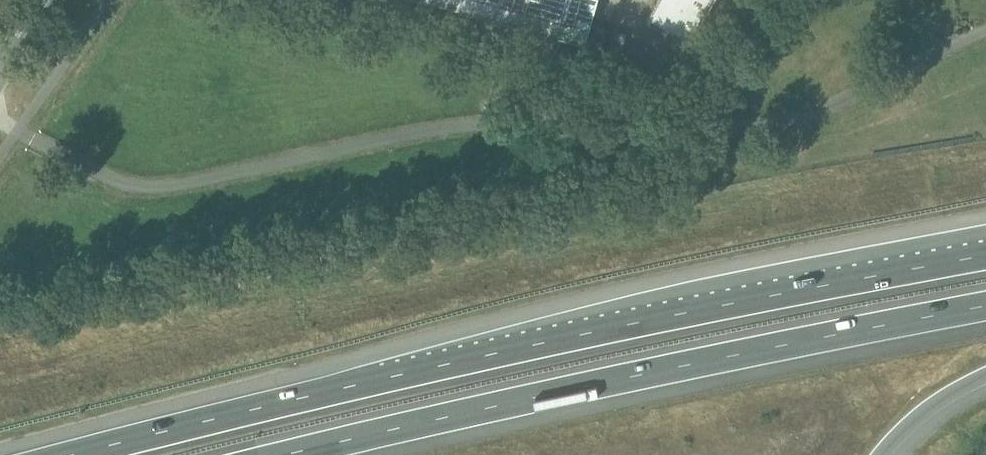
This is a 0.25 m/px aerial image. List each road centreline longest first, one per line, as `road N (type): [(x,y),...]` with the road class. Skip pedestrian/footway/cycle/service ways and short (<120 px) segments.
road 1 (motorway): [(985,258),(579,336),(75,454)]
road 2 (motorway): [(291,454),(985,307)]
road 3 (motorway): [(881,454),(930,407),(985,375)]

